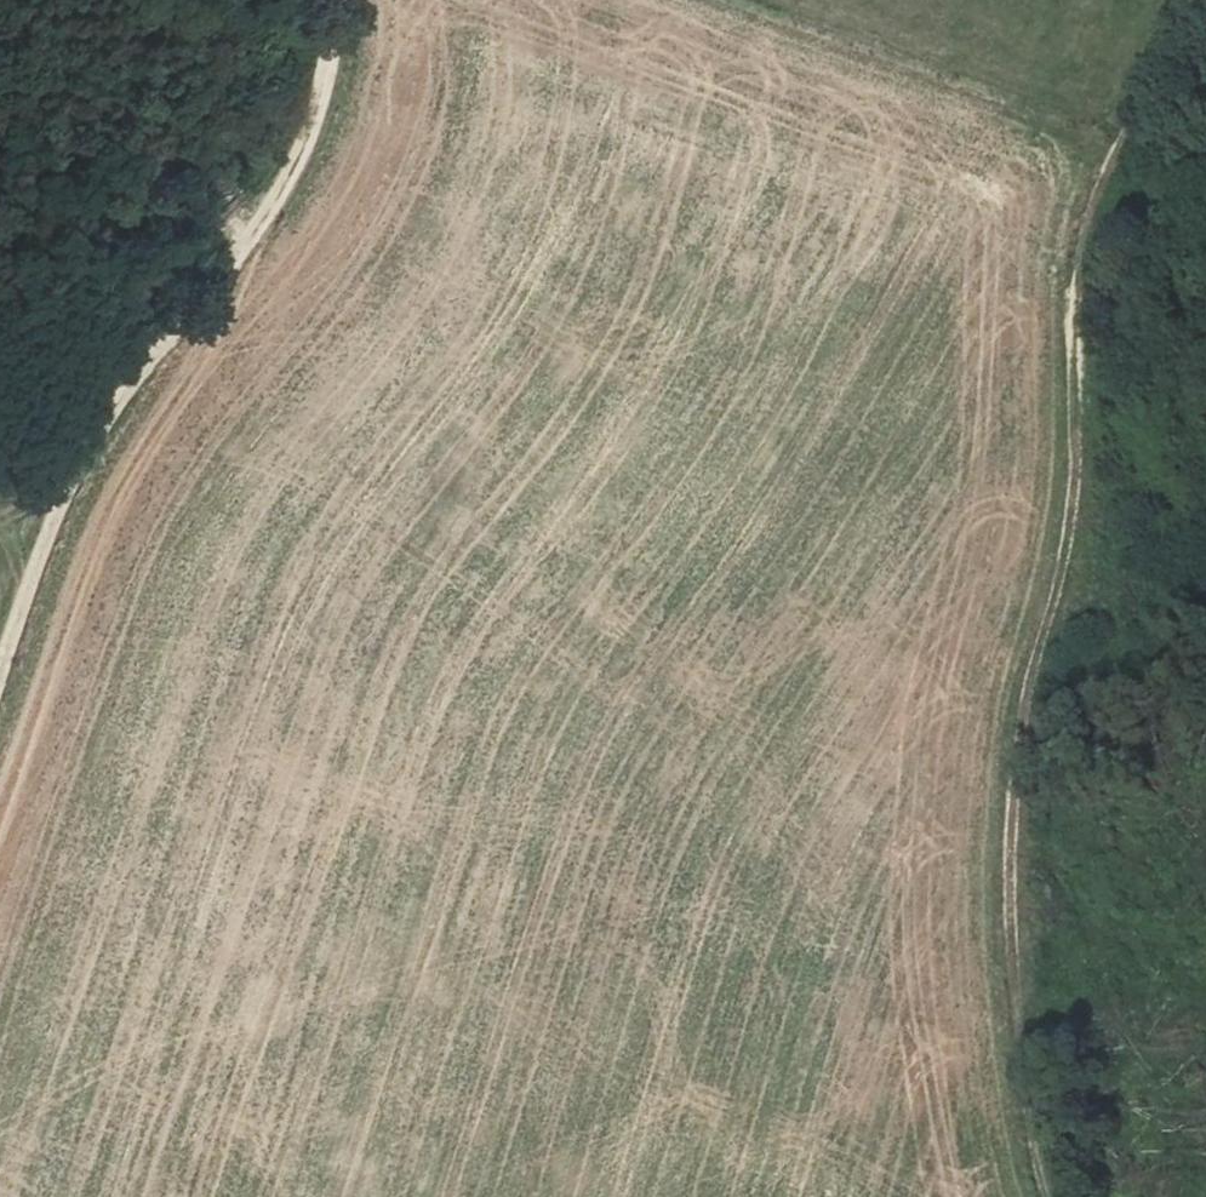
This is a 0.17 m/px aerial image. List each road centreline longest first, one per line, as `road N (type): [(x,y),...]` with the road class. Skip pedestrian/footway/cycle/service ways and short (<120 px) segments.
road 1 (track): [(1183,0),(1106,192),(1089,308),(1099,483),(1025,713),(1026,935),(1040,1118),(1058,1196)]
road 2 (track): [(0,692),(69,489),(146,372),(240,265),(313,142),(339,0)]

